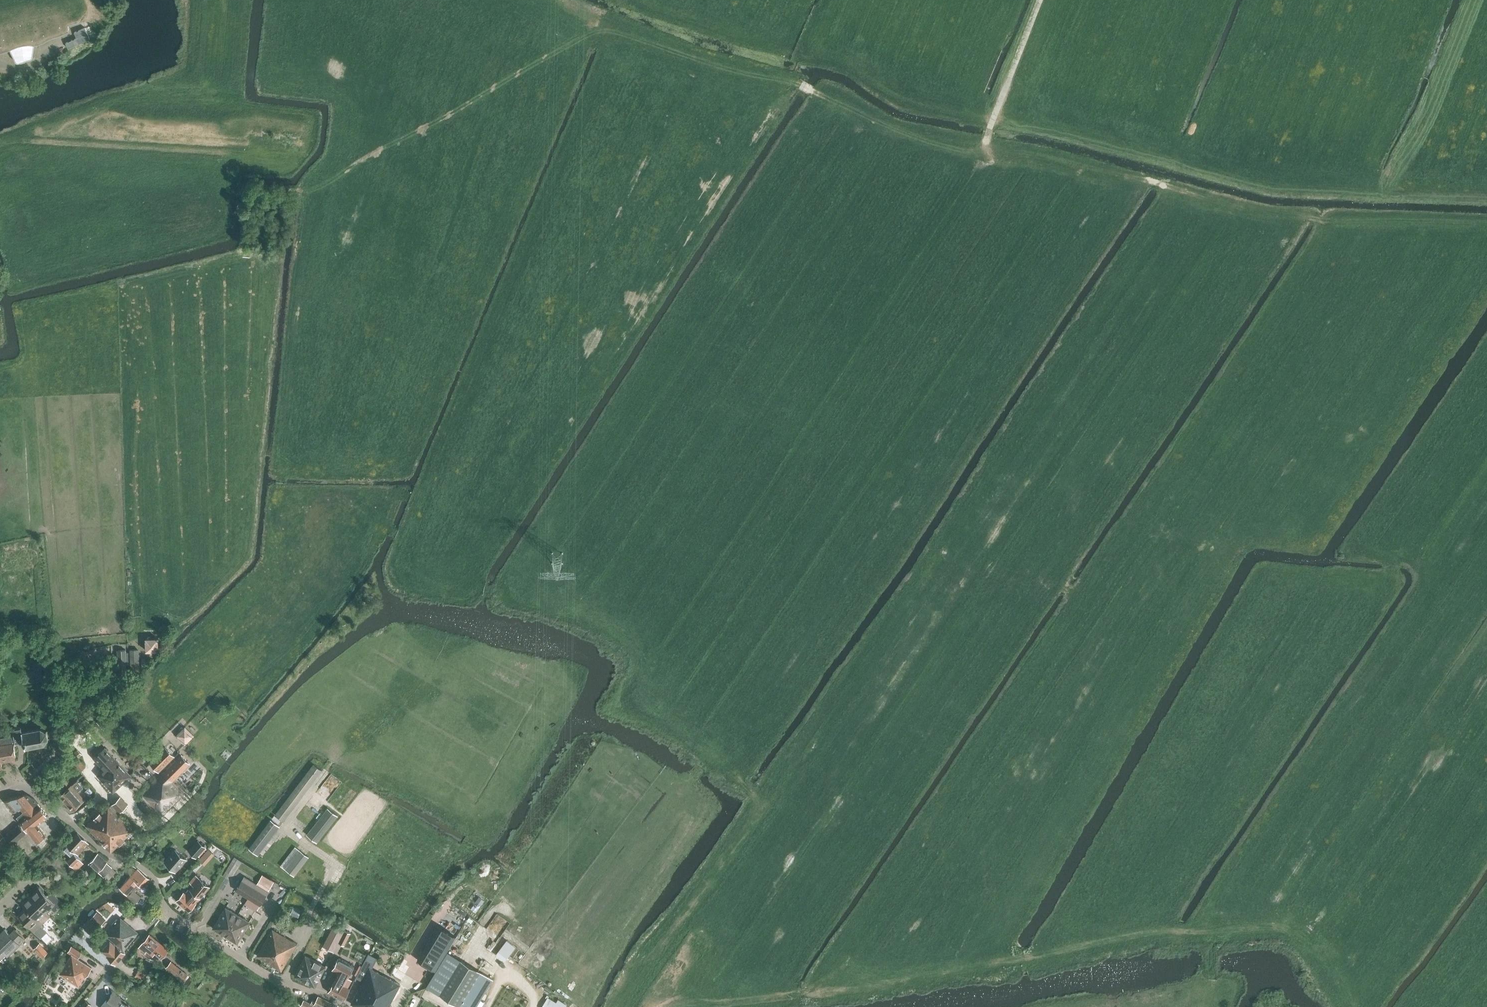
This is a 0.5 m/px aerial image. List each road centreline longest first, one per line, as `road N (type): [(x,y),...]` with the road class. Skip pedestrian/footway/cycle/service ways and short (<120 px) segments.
road 1 (track): [(1352,1006),(1321,942),(1274,929),(1164,930),(864,989),(673,1006)]
road 2 (track): [(1486,224),(1240,207),(910,133),(814,93)]
road 3 (track): [(259,259),(270,204),(303,196),(590,27),(814,93)]
road 4 (residential): [(342,1006),(280,981),(180,919),(149,872),(109,854),(41,794),(16,784),(0,793)]
road 5 (track): [(332,761),(285,828),(335,864),(283,981)]
road 6 (track): [(986,153),(1042,0)]

